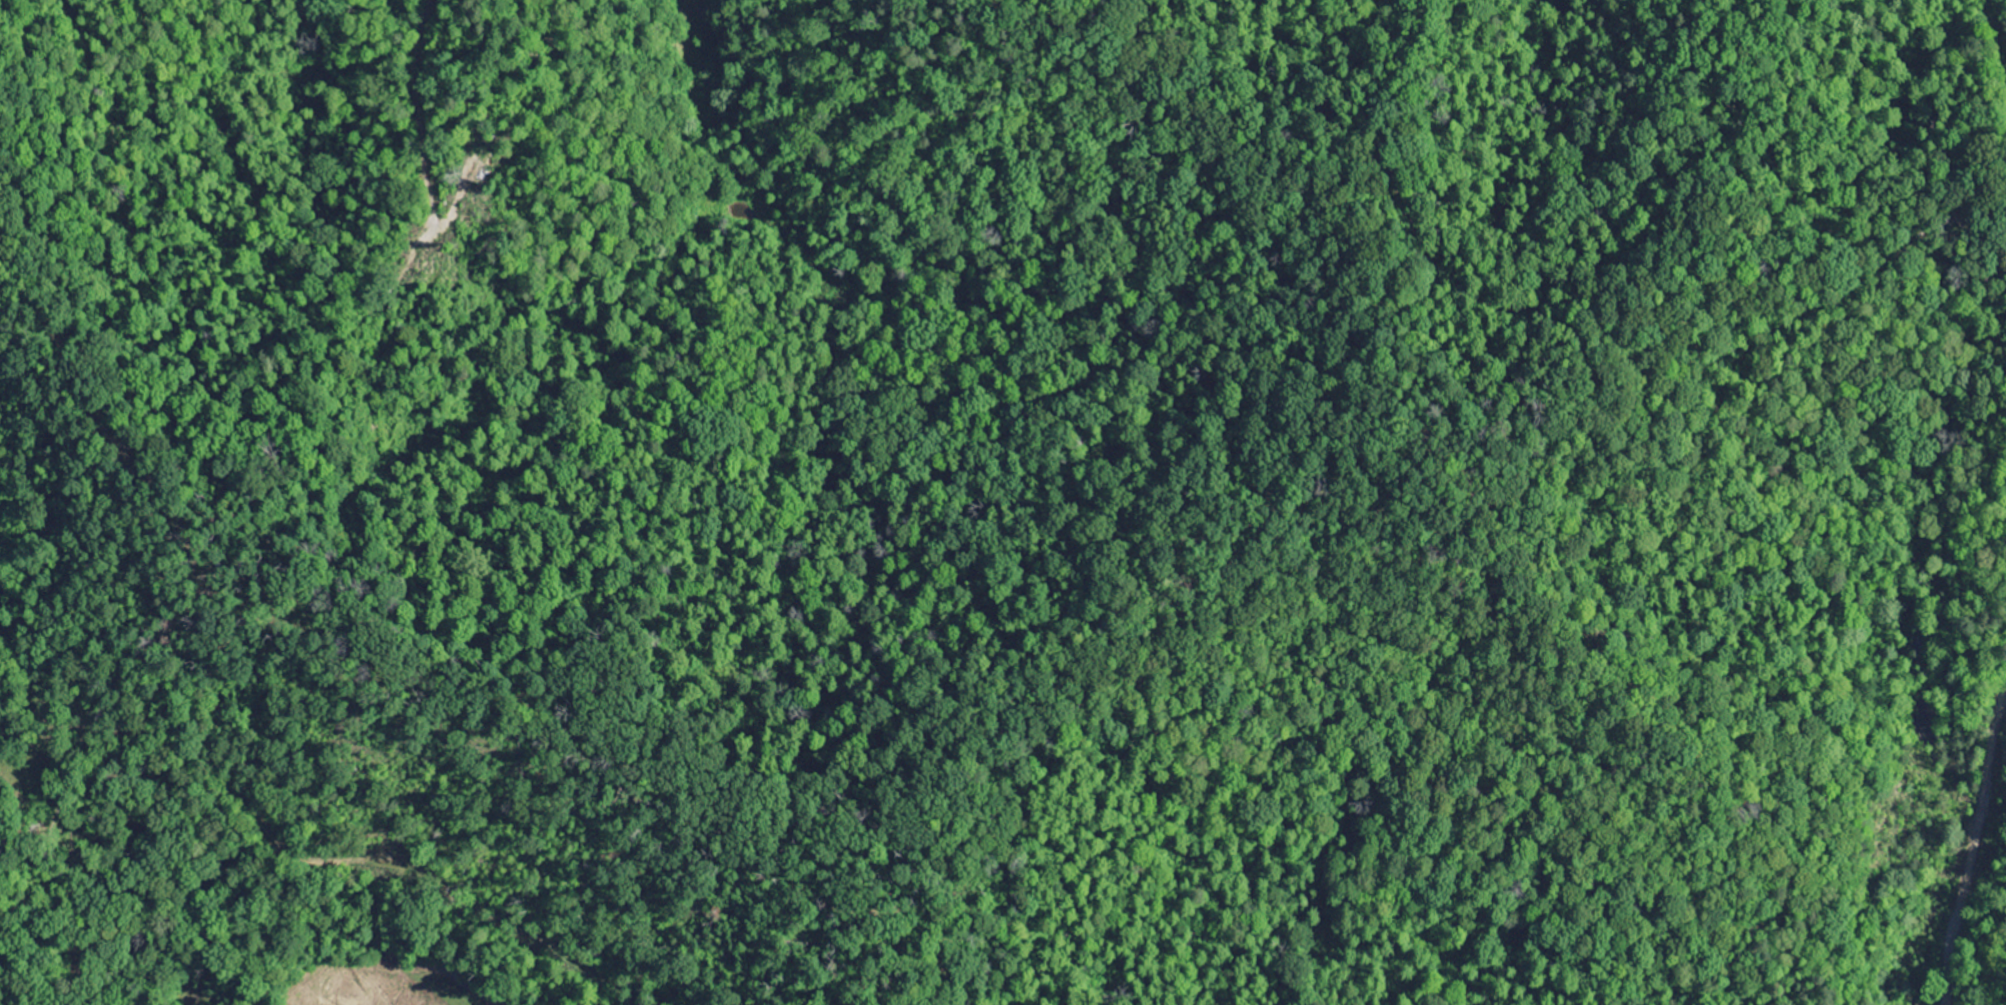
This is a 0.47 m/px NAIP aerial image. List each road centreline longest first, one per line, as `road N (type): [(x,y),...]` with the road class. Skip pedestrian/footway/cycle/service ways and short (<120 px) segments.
road 1 (residential): [(1950,1004),(1952,947),(2005,682)]

